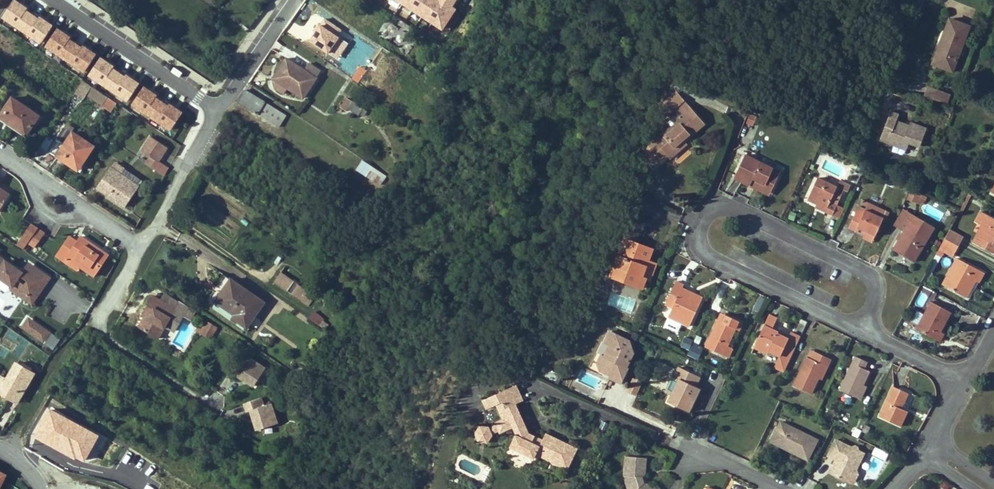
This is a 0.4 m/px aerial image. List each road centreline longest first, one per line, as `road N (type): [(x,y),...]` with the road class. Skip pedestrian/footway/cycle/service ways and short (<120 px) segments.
road 1 (residential): [(864,328),(873,275),(728,202),(709,207),(698,230),(700,249)]
road 2 (residential): [(214,104),(56,0)]
road 3 (residential): [(700,249),(864,328)]
road 4 (residential): [(144,248),(0,150)]
road 5 (residential): [(214,104),(144,248)]
road 6 (residential): [(282,0),(214,104)]

